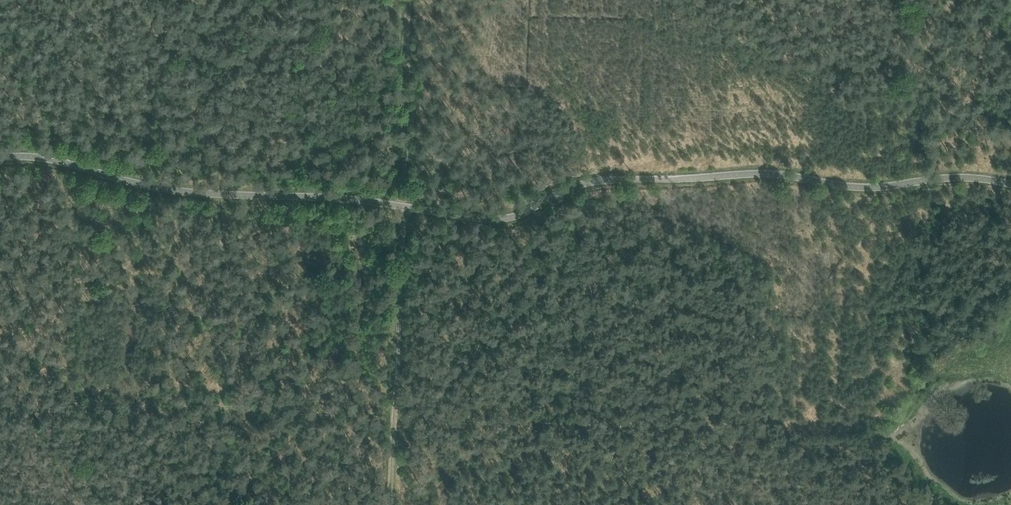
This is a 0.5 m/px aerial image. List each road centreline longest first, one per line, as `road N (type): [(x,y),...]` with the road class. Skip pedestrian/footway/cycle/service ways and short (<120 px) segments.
road 1 (track): [(0,402),(393,421)]

